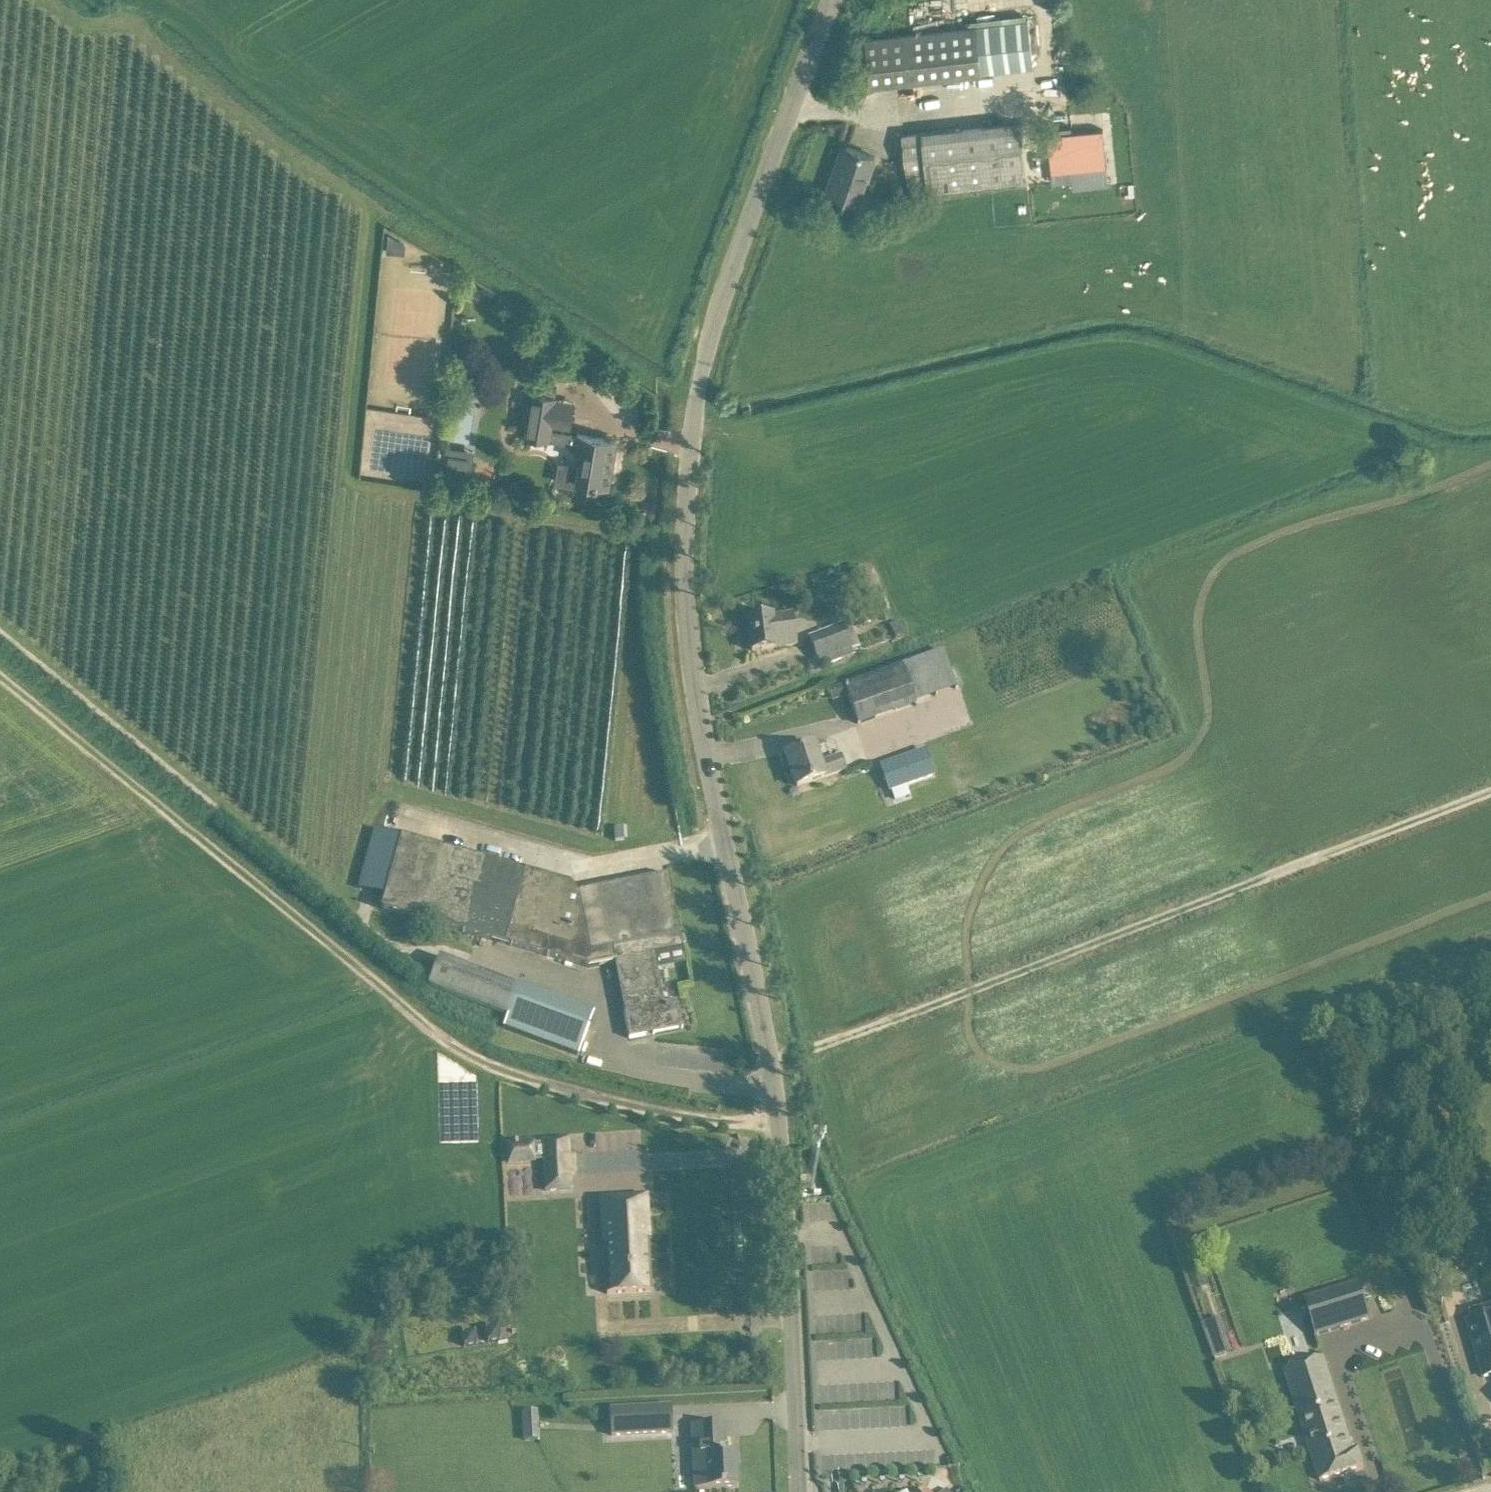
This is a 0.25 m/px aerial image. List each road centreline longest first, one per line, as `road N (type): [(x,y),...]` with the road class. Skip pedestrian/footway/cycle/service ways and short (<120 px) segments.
road 1 (unclassified): [(800,1491),(782,1157),(763,1015),(691,666),(684,583),(702,375),(733,264),(833,0)]

